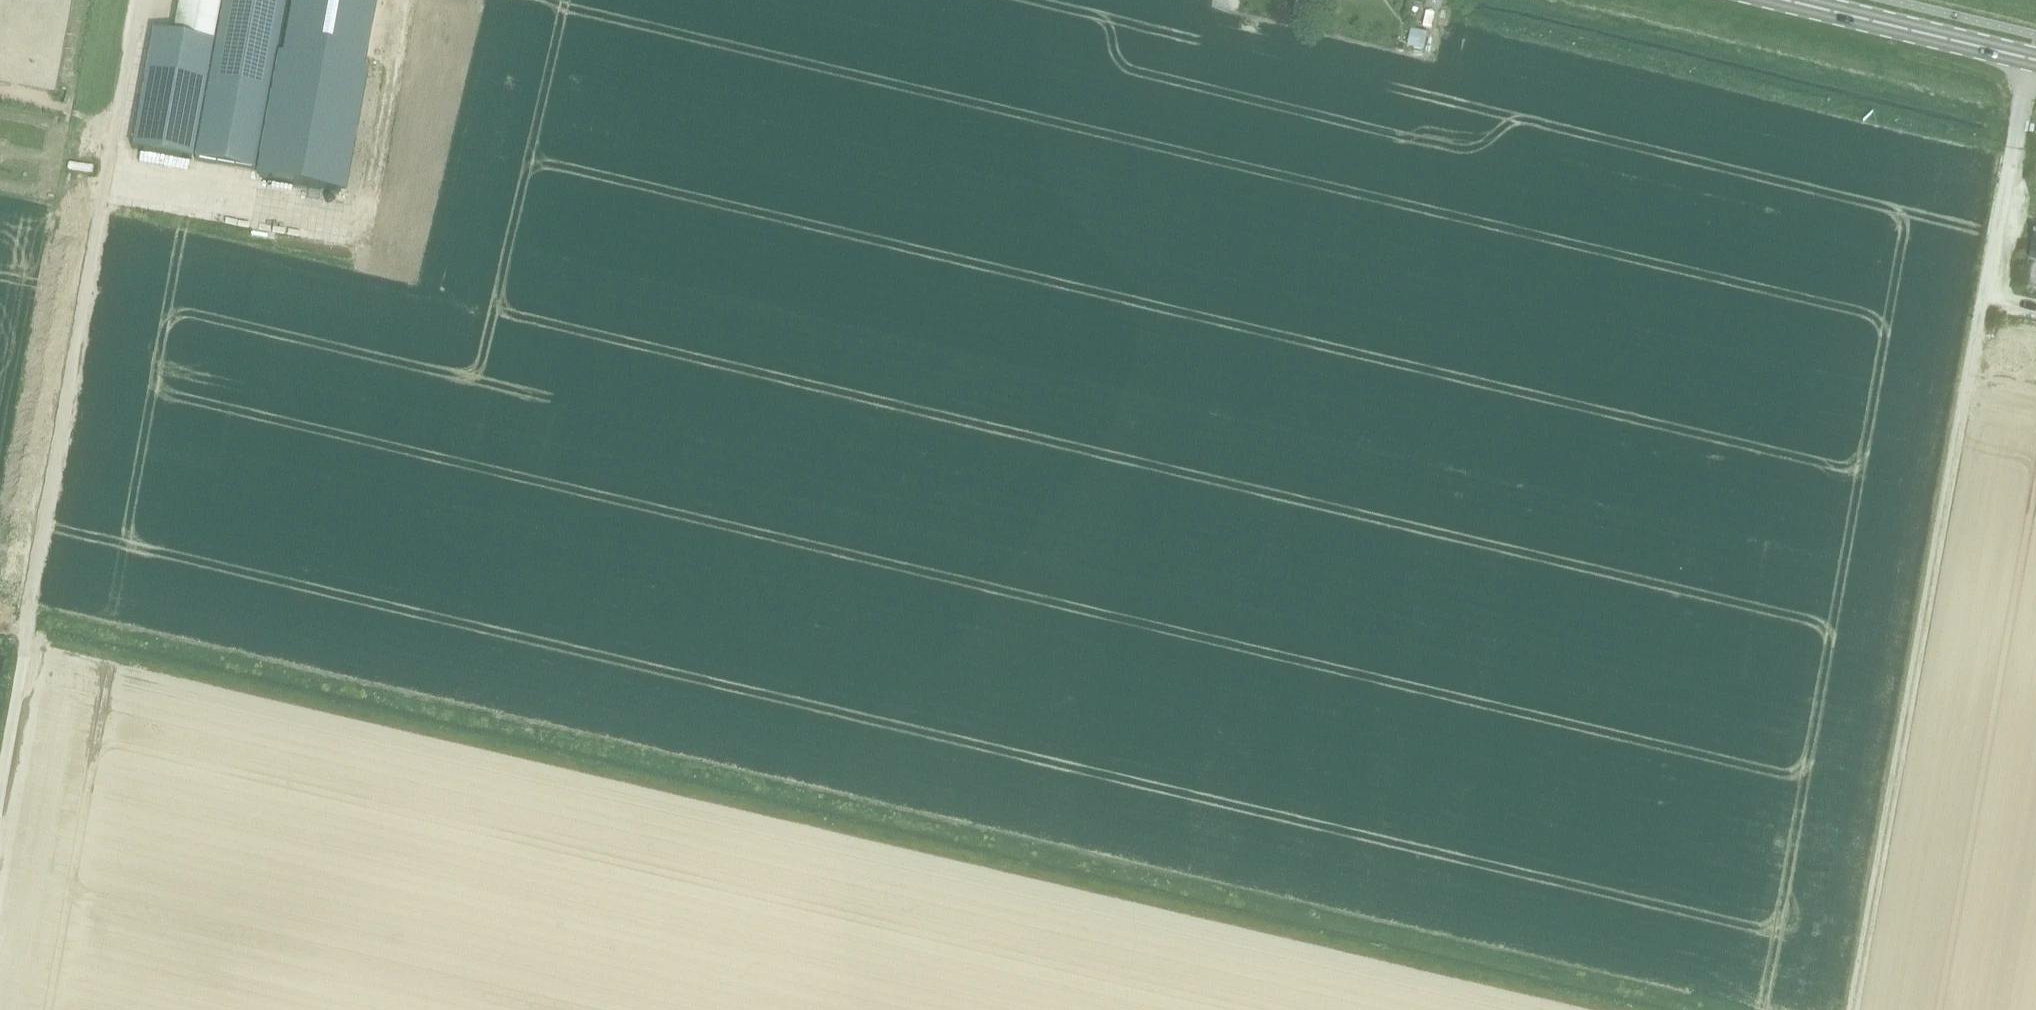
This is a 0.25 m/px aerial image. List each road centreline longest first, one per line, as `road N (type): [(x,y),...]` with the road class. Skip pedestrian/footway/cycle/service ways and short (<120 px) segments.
road 1 (track): [(144,0),(125,97),(102,150),(64,347),(72,375),(0,781)]
road 2 (primary): [(2035,69),(1749,0)]

